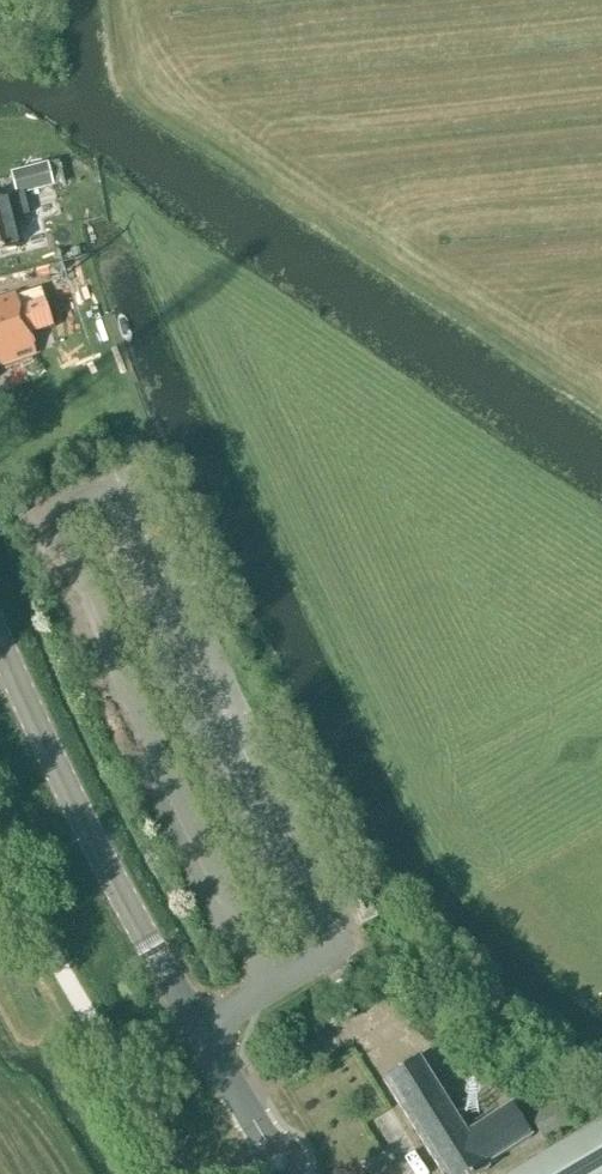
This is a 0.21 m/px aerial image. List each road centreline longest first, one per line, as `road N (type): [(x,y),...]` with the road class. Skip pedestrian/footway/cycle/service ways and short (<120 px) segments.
road 1 (secondary): [(269,1148),(129,908),(0,644)]

